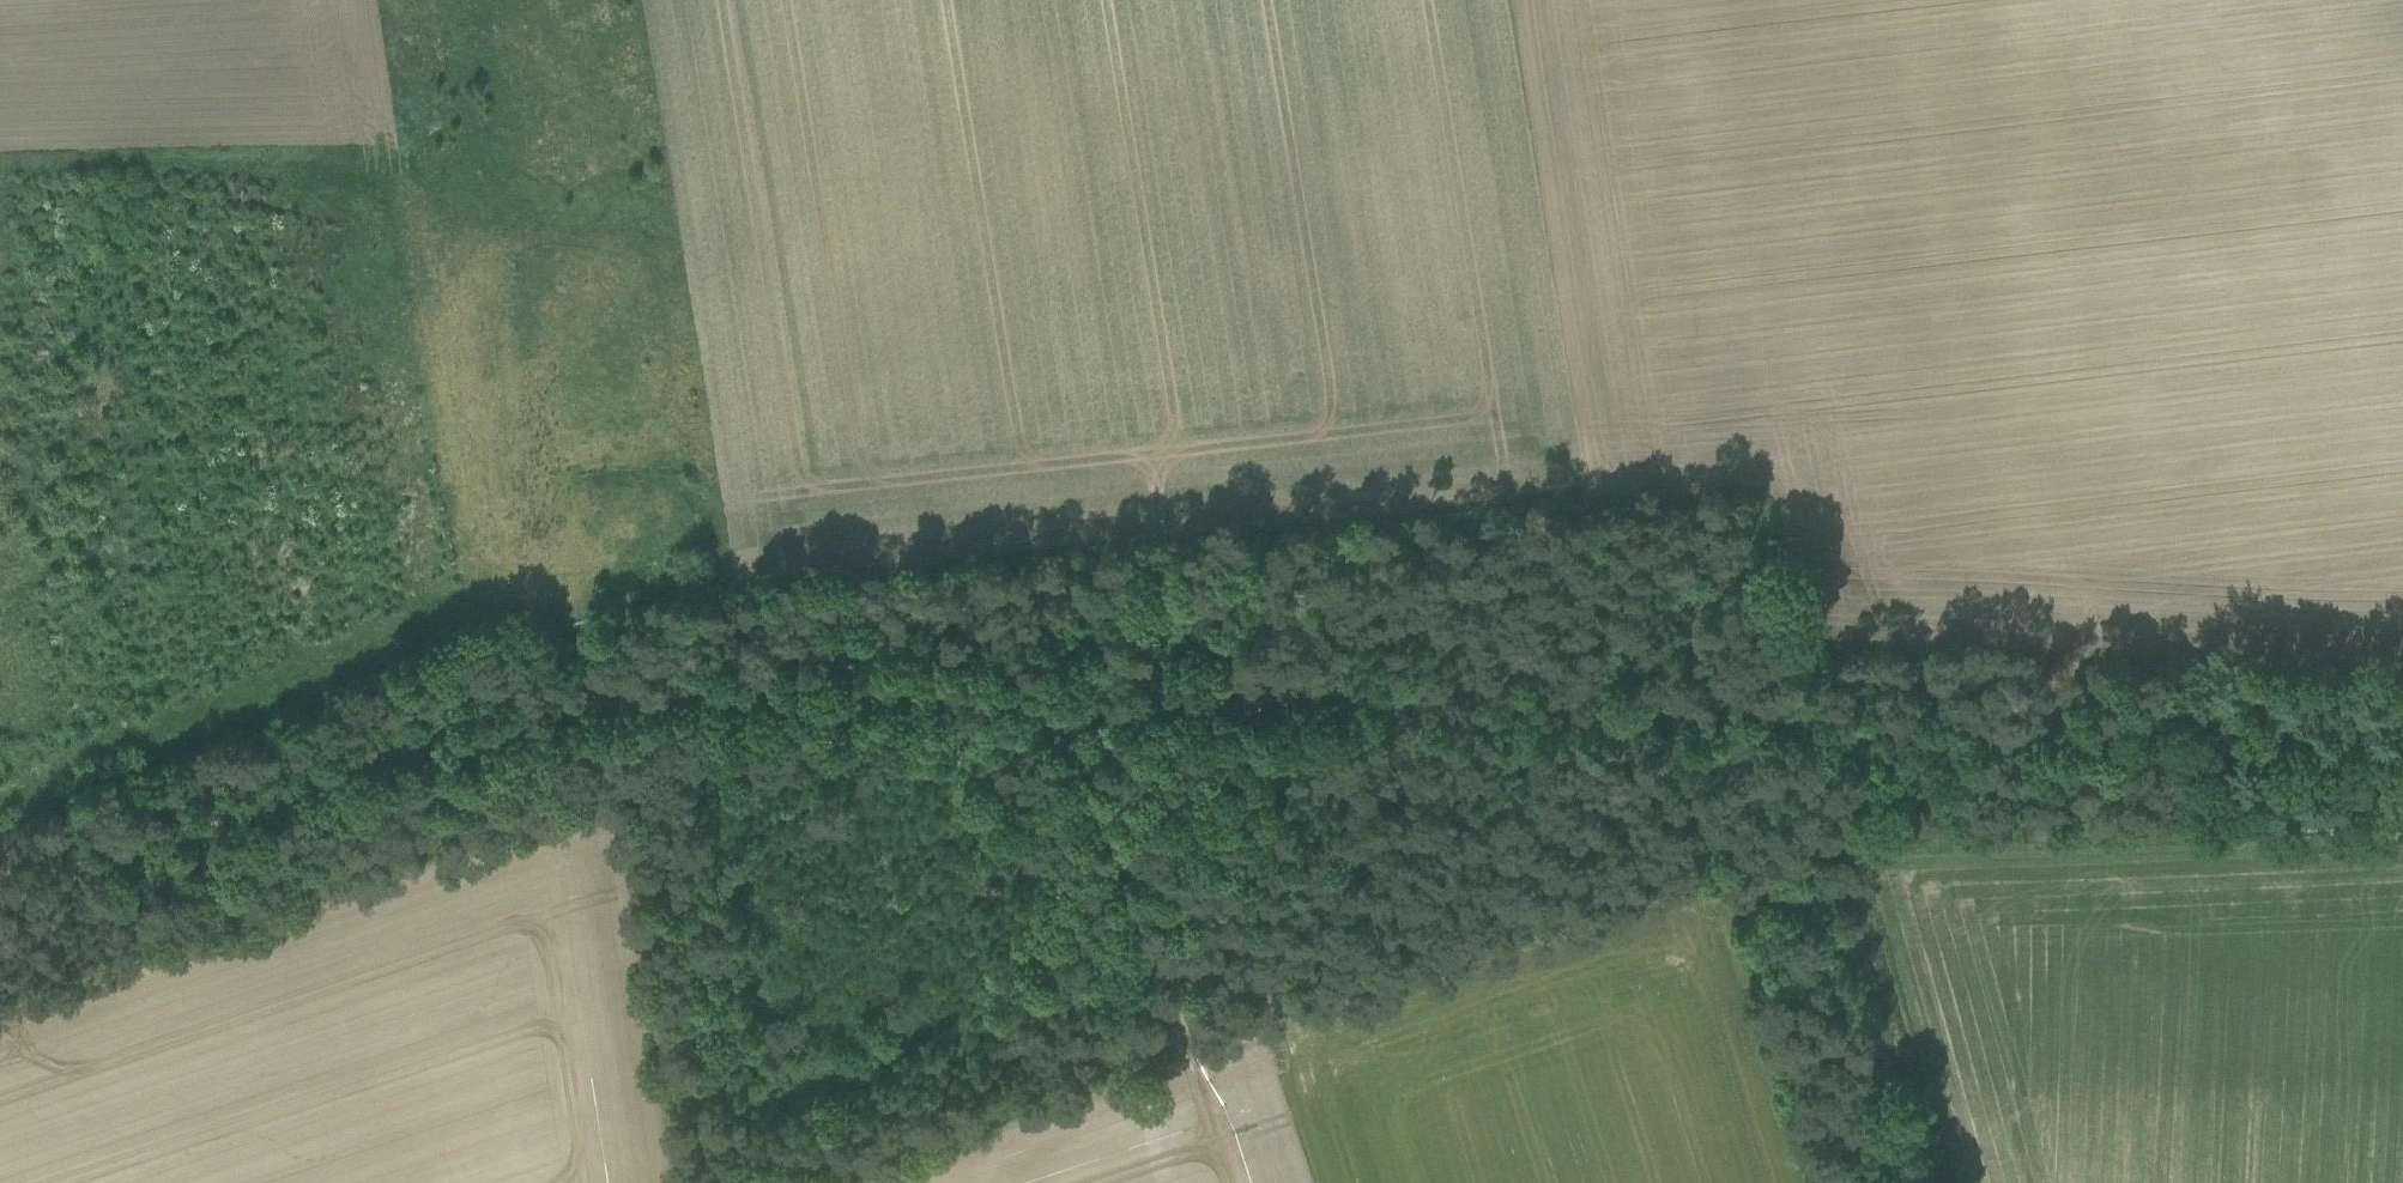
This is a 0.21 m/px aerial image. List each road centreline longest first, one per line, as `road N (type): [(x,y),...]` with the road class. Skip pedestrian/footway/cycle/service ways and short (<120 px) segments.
road 1 (track): [(0,874),(492,695),(591,674),(762,655),(2052,701),(2402,721)]

